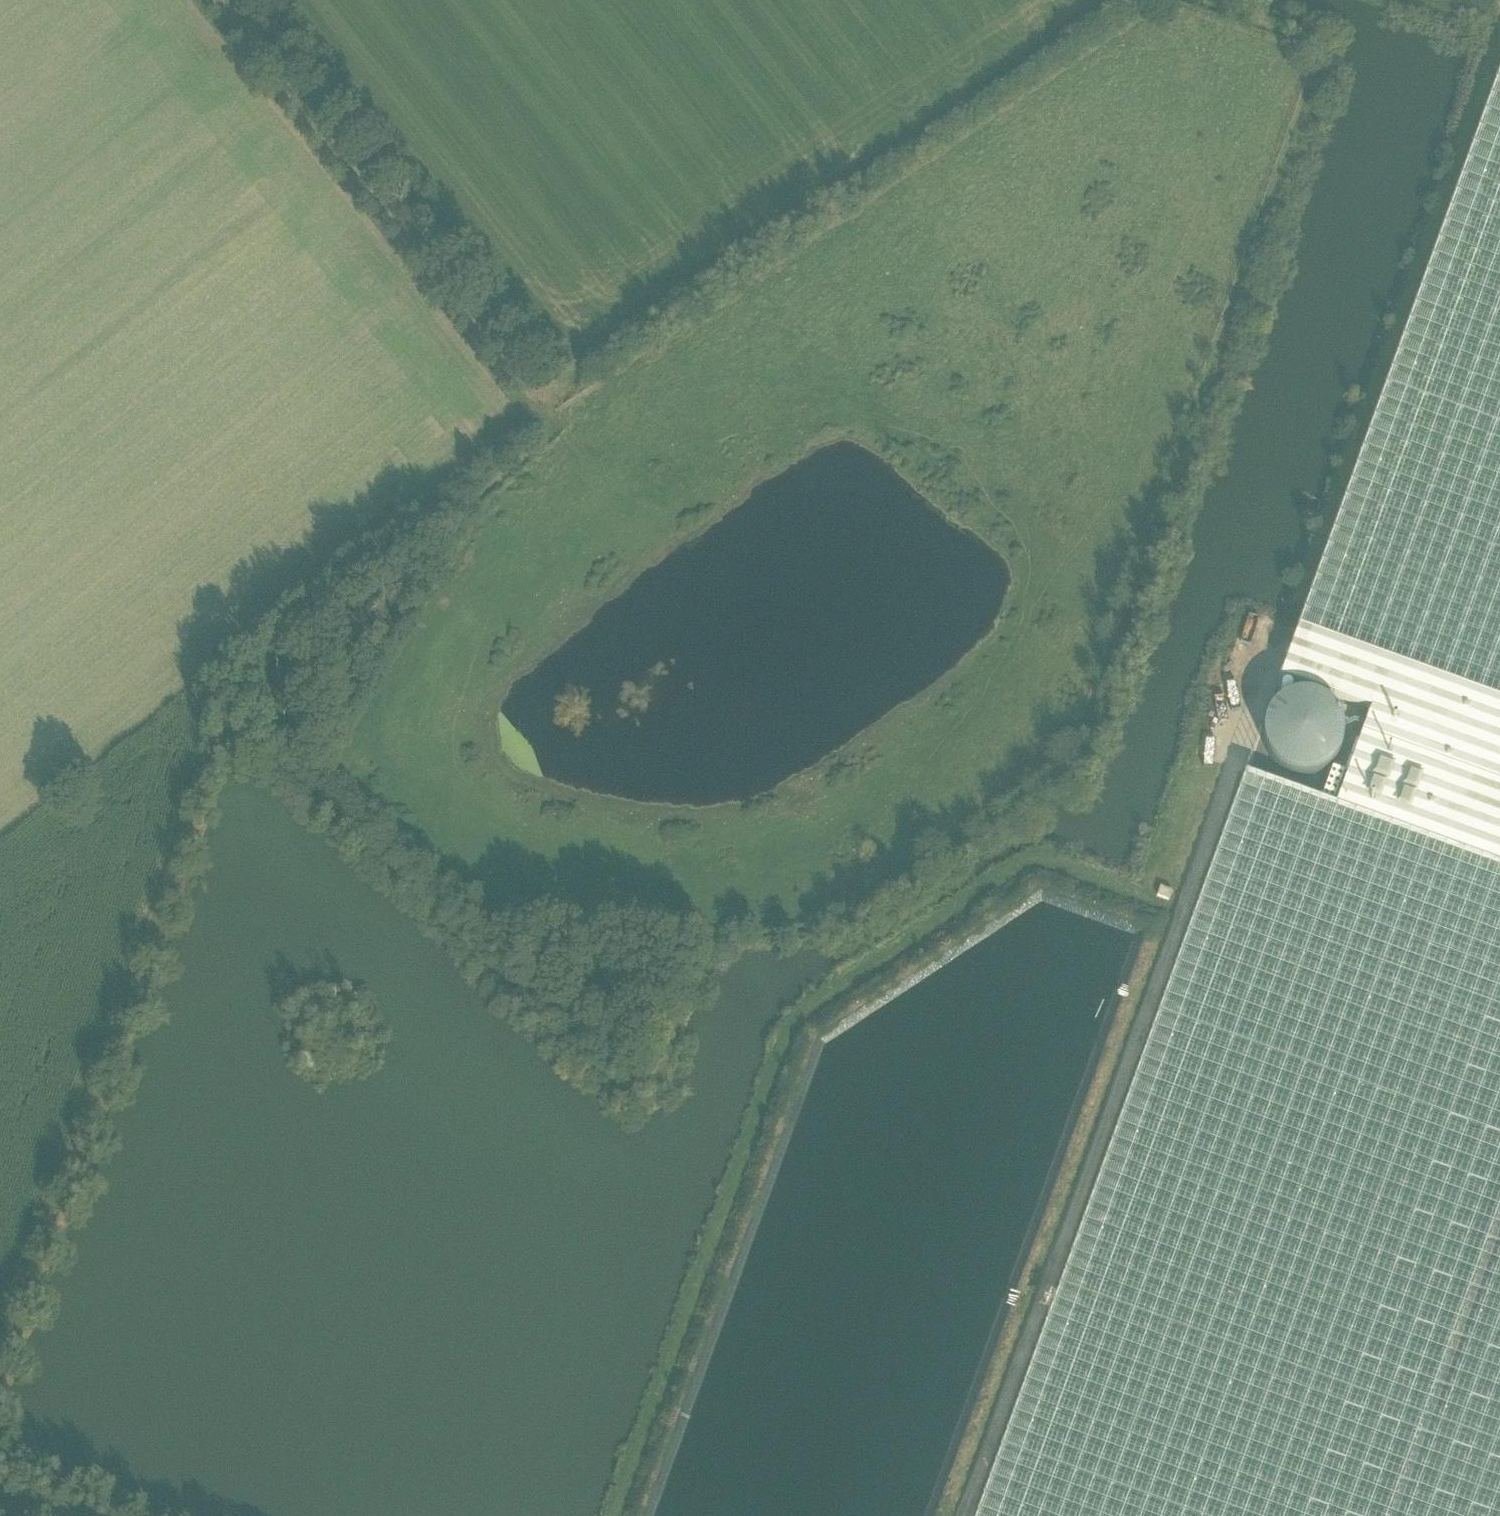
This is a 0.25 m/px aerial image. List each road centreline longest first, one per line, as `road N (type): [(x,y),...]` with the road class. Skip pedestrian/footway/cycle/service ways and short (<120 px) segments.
road 1 (track): [(542,396),(224,0)]

